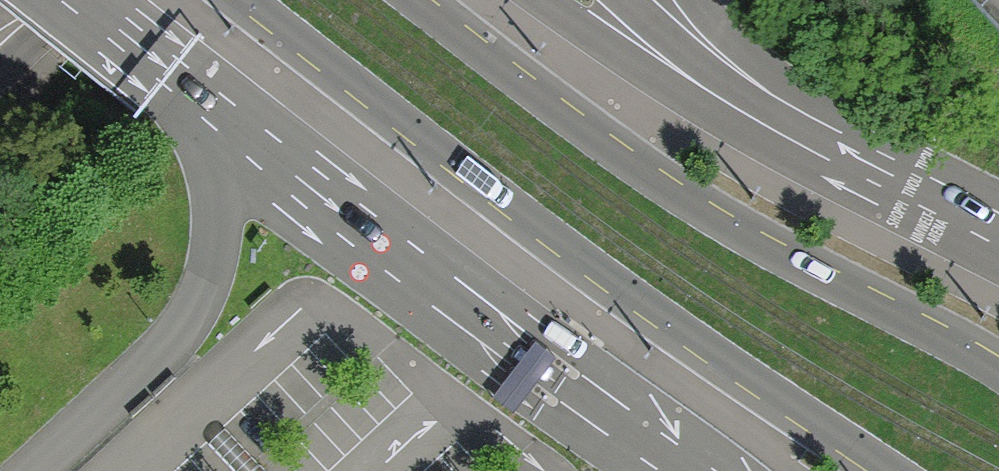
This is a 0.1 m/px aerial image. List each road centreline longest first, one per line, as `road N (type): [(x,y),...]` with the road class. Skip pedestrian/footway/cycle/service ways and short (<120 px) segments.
road 1 (primary): [(246,0),(590,269),(888,470)]
road 2 (primary): [(998,367),(755,238),(611,148),(419,0)]

